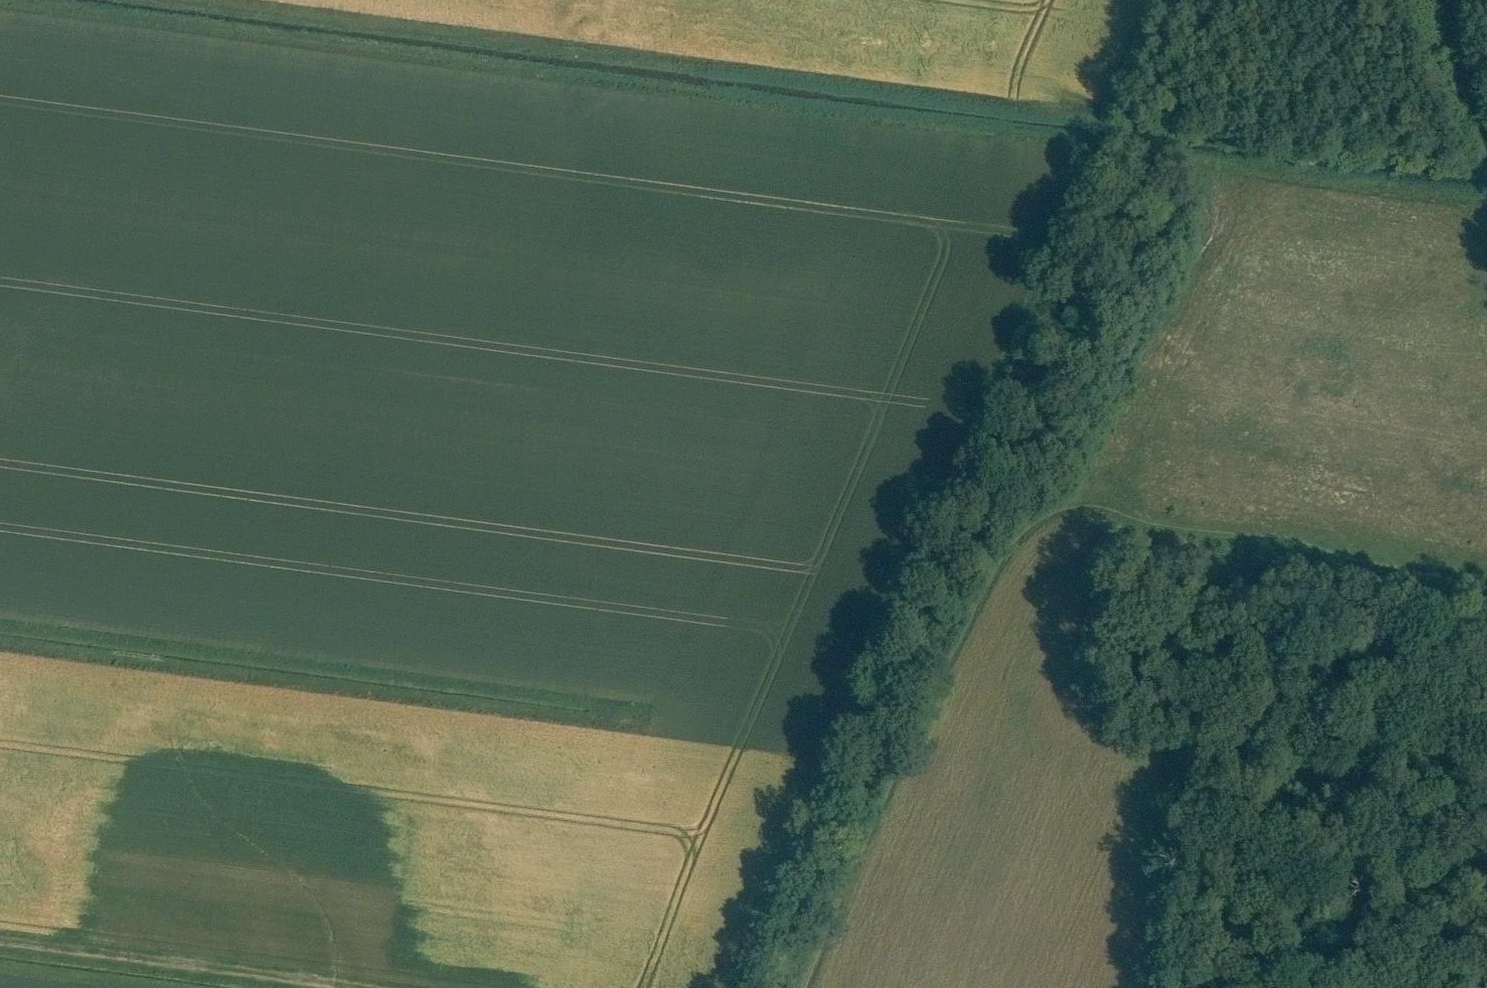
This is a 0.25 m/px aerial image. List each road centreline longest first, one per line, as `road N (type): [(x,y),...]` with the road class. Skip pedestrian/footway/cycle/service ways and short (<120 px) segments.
road 1 (track): [(327,987),(0,946)]

